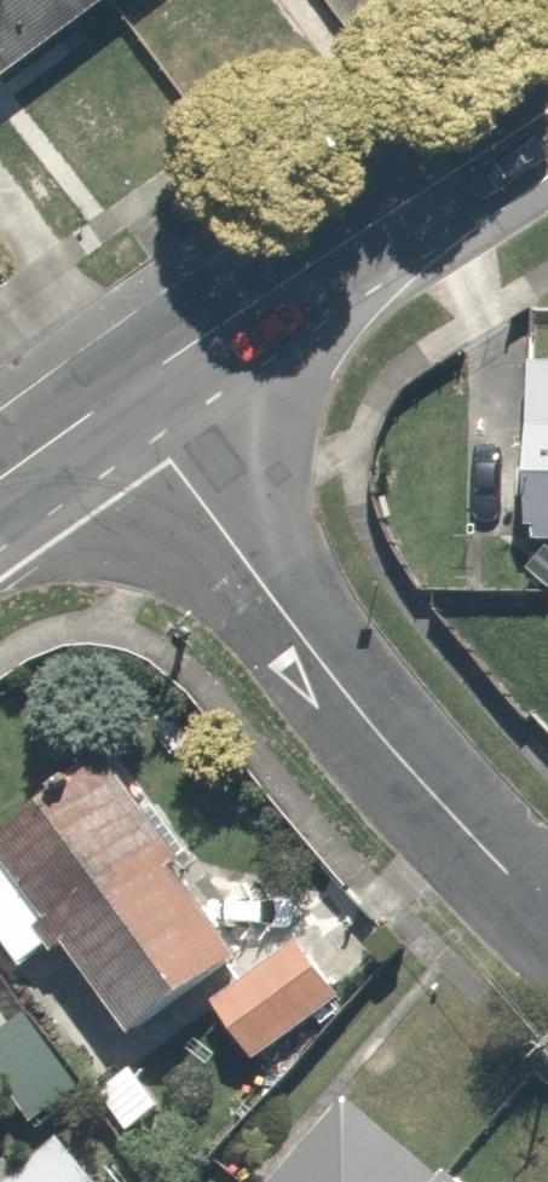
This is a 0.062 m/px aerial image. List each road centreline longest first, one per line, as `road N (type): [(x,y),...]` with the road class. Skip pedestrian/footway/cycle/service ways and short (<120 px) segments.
road 1 (residential): [(121,394),(360,713),(547,918)]
road 2 (secondary): [(121,394),(547,114)]
road 3 (secondary): [(0,483),(121,394)]

